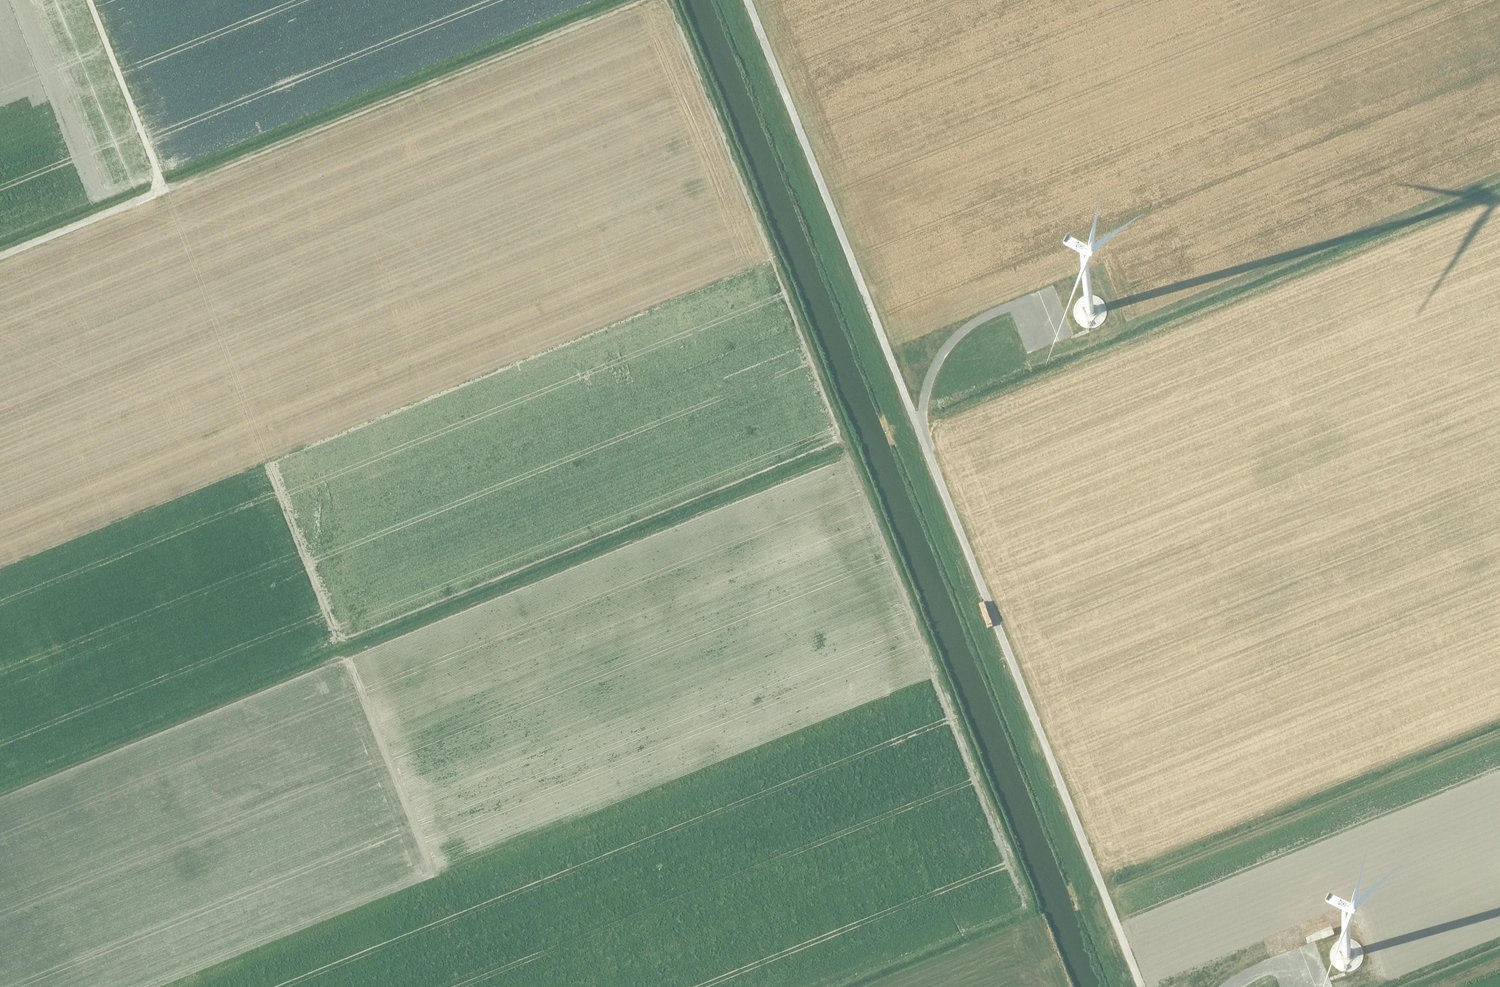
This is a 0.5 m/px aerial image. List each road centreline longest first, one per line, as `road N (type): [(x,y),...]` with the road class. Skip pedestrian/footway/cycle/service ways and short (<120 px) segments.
road 1 (track): [(0,254),(165,189),(90,0)]

